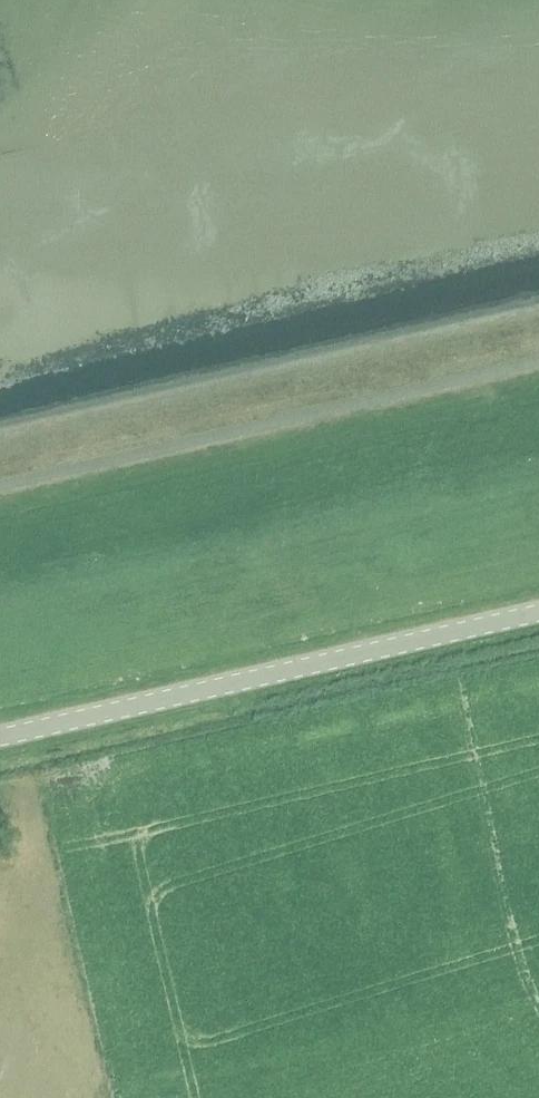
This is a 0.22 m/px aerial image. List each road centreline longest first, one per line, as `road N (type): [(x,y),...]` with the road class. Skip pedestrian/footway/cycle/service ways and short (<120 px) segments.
road 1 (tertiary): [(0,735),(538,609)]

